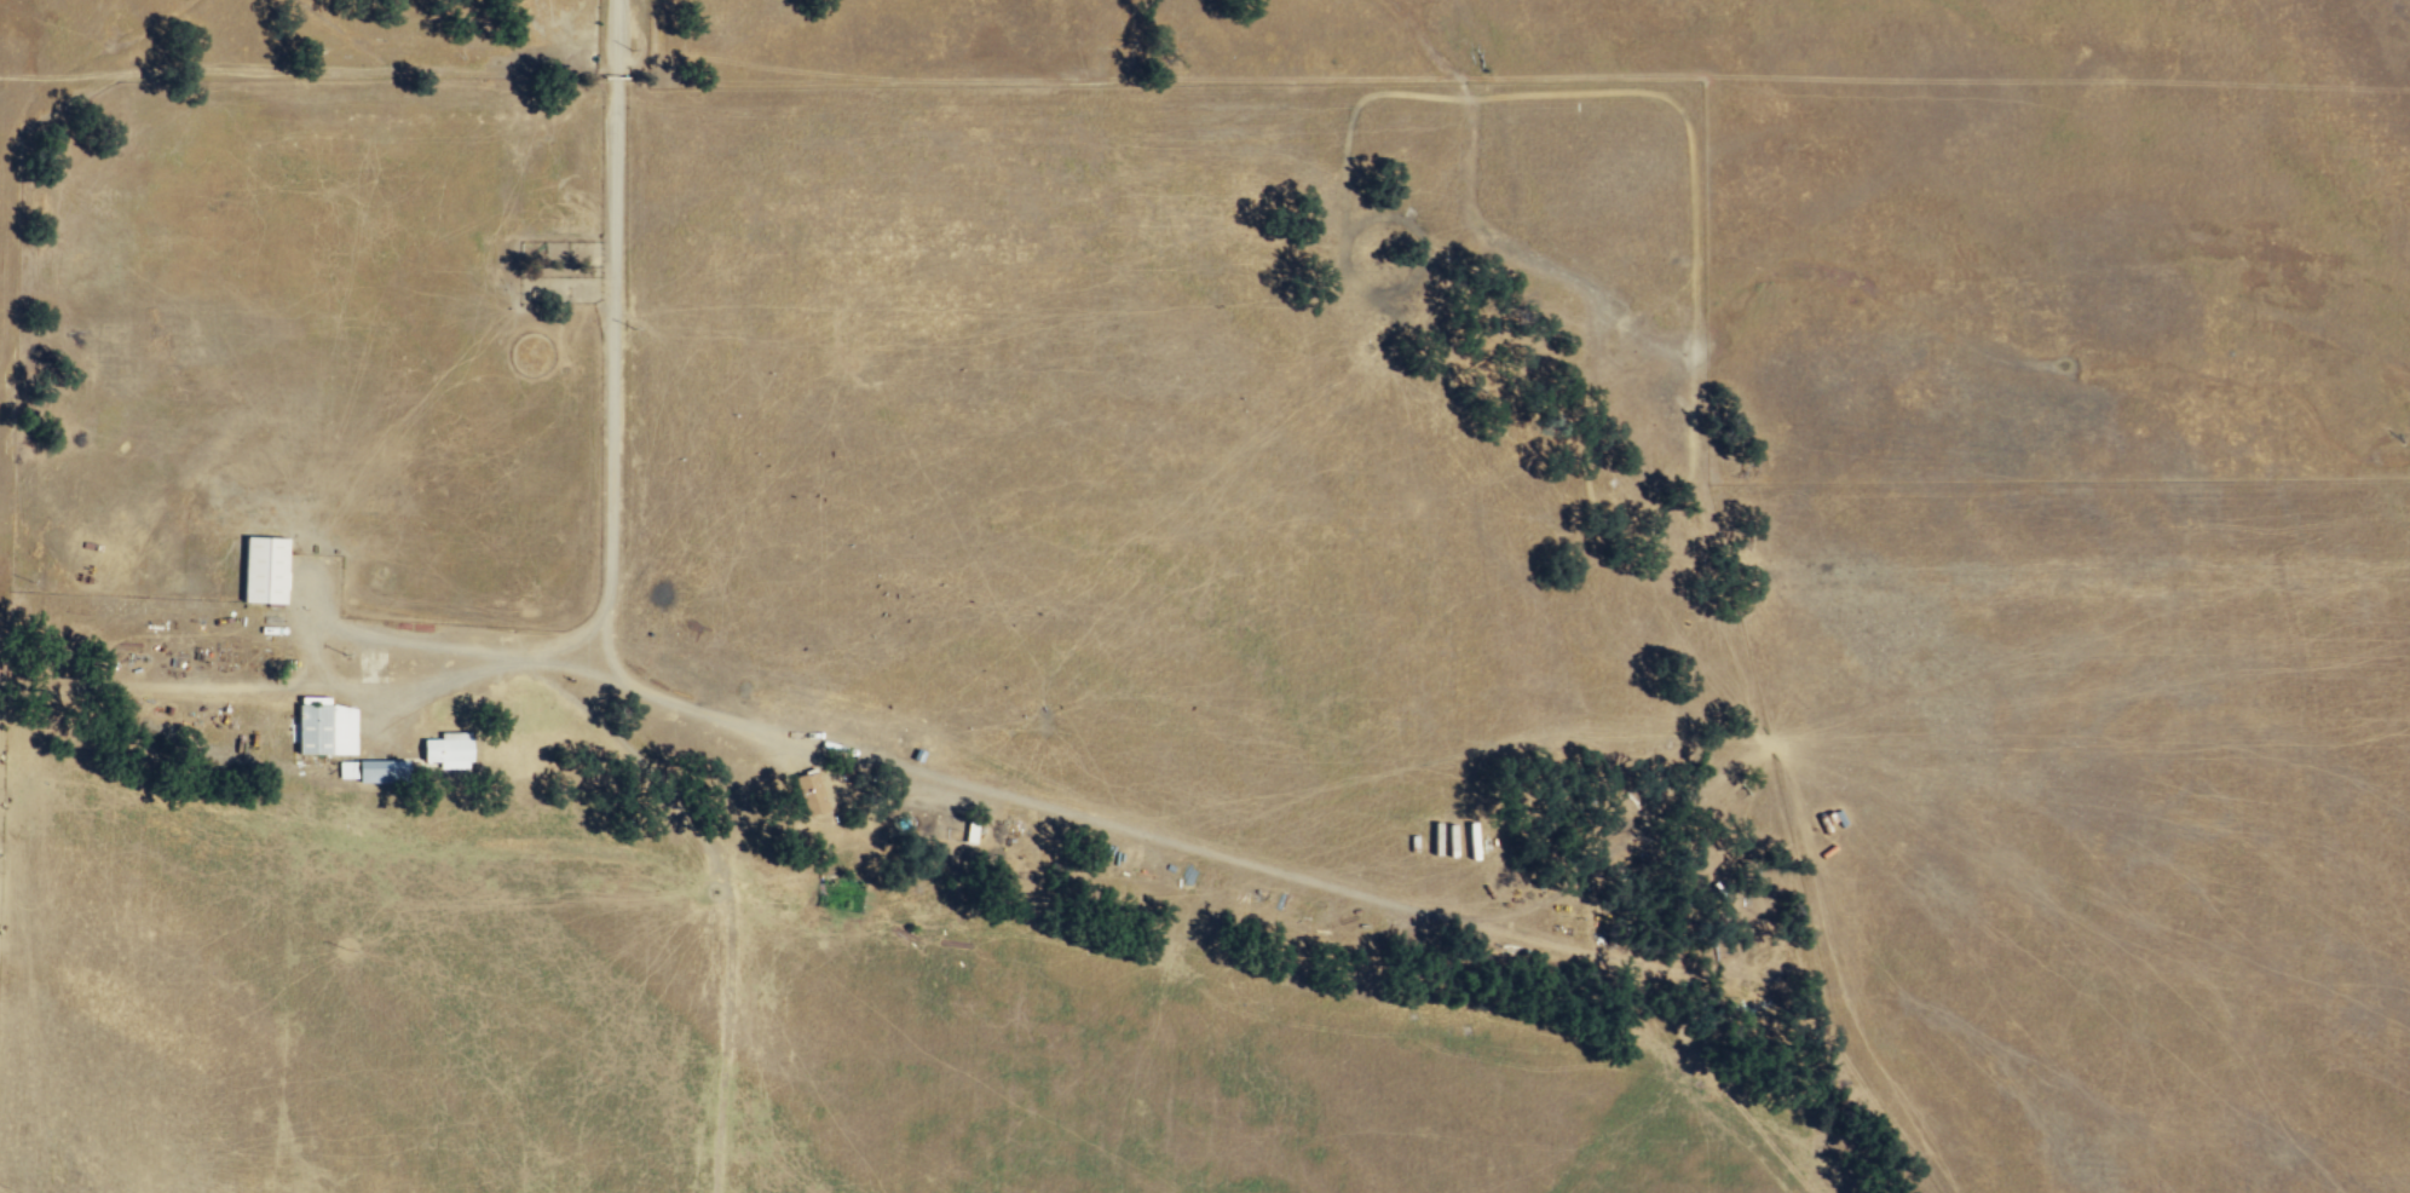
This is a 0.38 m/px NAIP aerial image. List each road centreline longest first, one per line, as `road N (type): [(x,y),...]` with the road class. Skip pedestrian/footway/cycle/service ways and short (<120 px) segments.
road 1 (residential): [(811,740),(629,686),(606,657),(601,623),(616,519),(617,73)]
road 2 (track): [(0,75),(68,80),(169,65),(617,73)]

